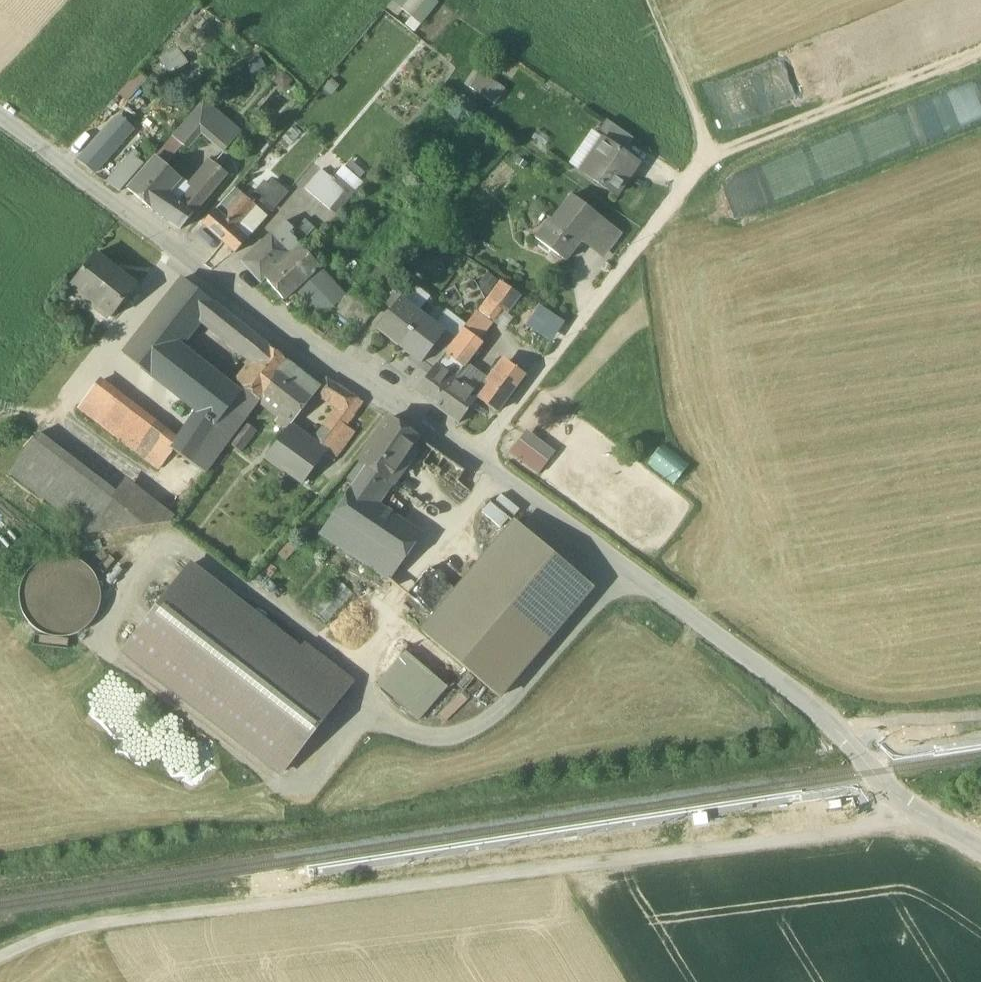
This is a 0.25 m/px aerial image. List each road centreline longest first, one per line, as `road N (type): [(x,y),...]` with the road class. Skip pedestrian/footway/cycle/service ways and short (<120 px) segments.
road 1 (unclassified): [(0,957),(66,930),(118,921),(851,830),(909,808)]
road 2 (tertiary): [(474,457),(0,117)]
road 3 (tertiary): [(909,808),(816,711),(474,457)]
road 4 (track): [(648,0),(713,158),(980,49)]
road 5 (residential): [(474,457),(713,158)]

